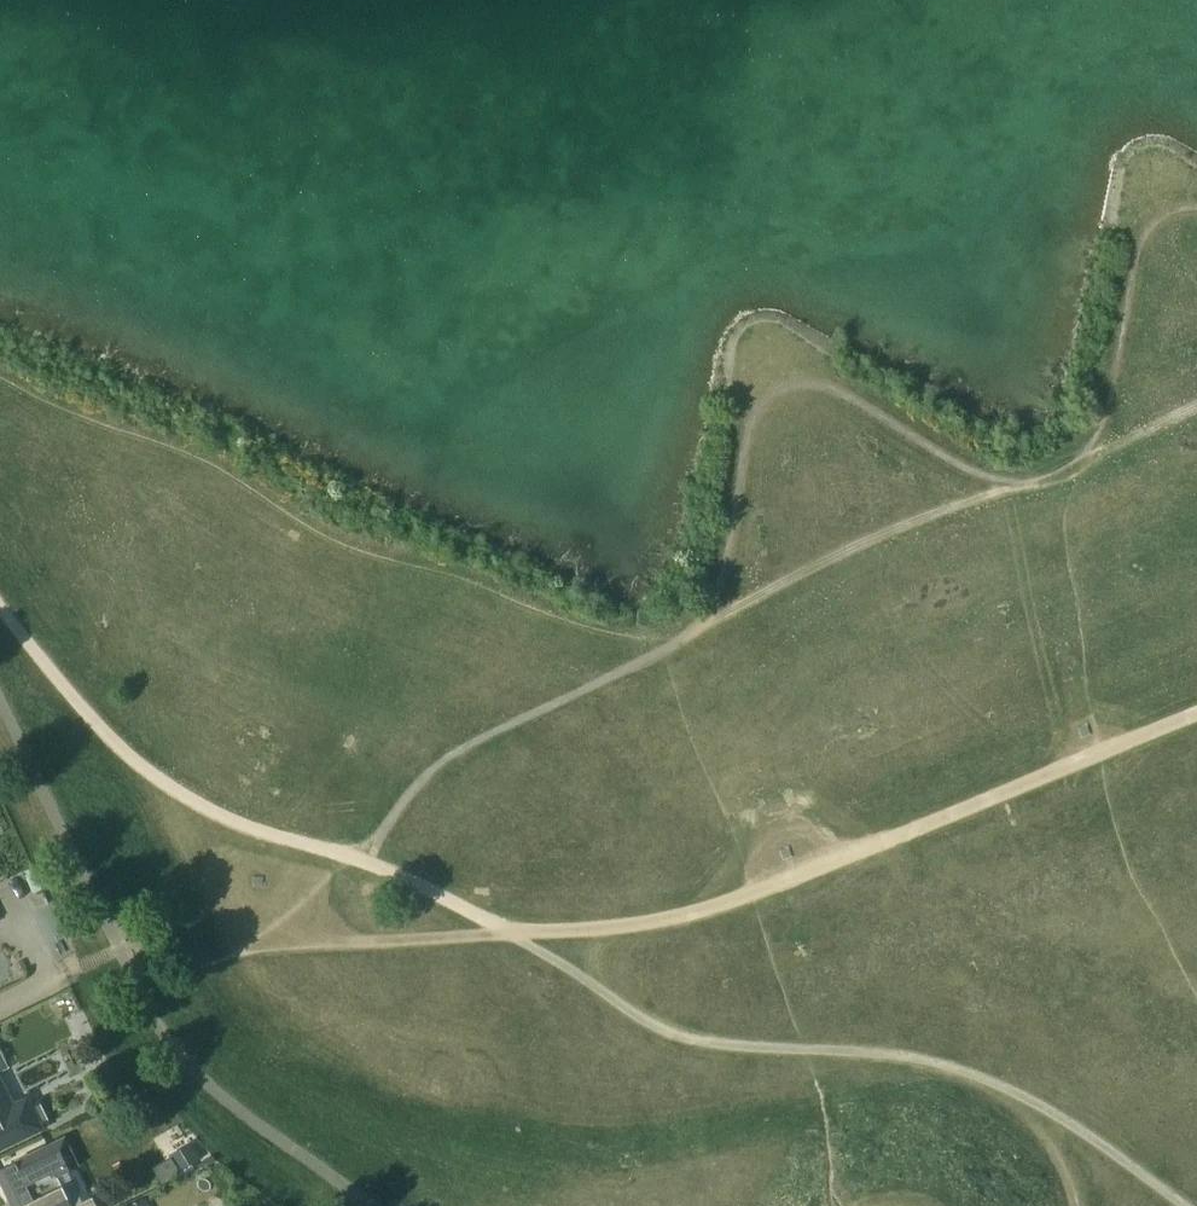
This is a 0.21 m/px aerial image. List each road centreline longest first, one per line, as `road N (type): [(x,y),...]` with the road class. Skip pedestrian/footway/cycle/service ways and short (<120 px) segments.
road 1 (track): [(1196,720),(711,914),(504,940)]
road 2 (residential): [(0,1012),(108,958)]

